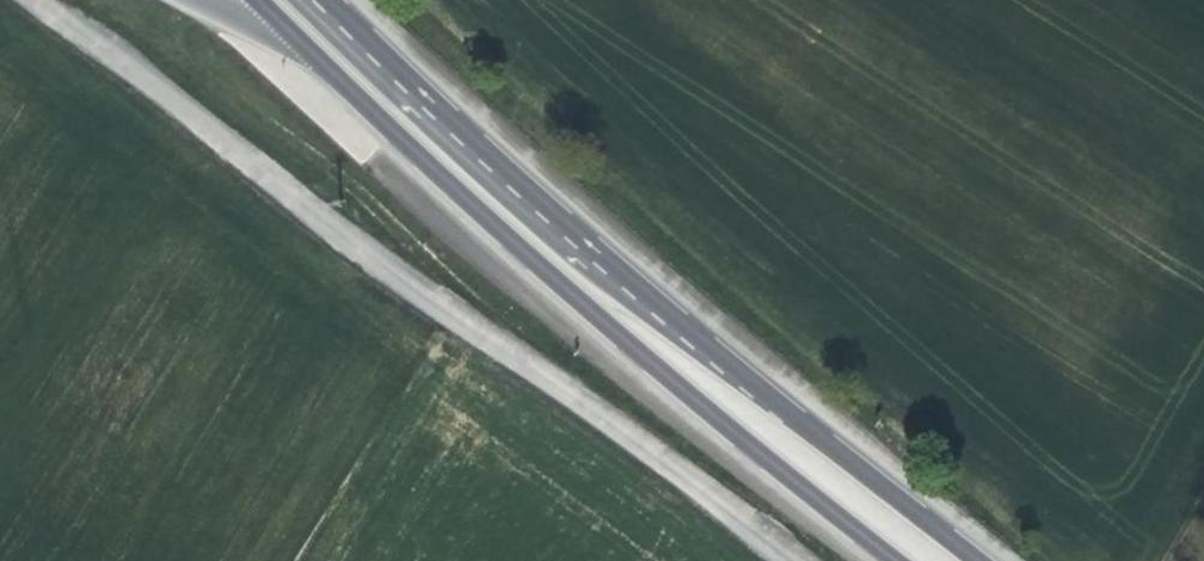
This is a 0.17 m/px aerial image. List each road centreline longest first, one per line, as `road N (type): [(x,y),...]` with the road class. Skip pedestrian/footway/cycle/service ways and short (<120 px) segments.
road 1 (track): [(30,0),(785,560)]
road 2 (primary): [(302,49),(600,321),(899,560)]
road 3 (primary): [(703,344),(302,0)]
road 4 (primary): [(703,344),(326,0)]
road 5 (primary): [(970,560),(703,344)]

